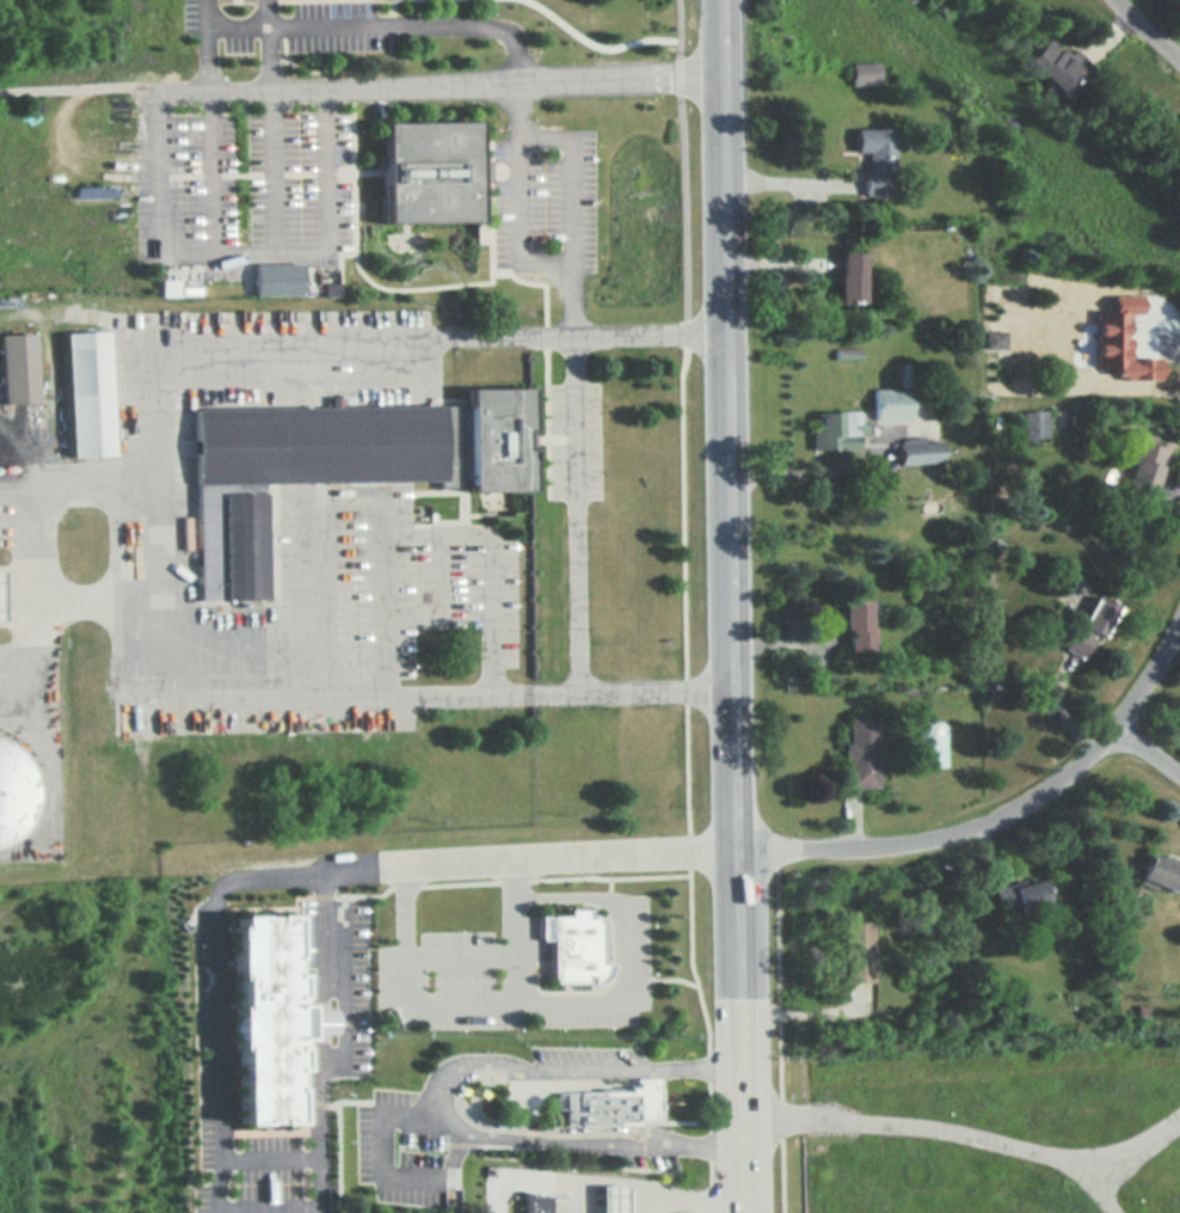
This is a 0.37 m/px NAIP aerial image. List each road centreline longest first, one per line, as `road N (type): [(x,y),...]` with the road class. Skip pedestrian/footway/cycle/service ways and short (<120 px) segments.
road 1 (residential): [(737,850),(881,847),(990,821),(1086,766),(1124,727),(1179,640)]
road 2 (tertiary): [(737,850),(725,335)]
road 3 (tertiary): [(744,1212),(737,850)]
road 4 (tertiary): [(725,335),(720,71)]

